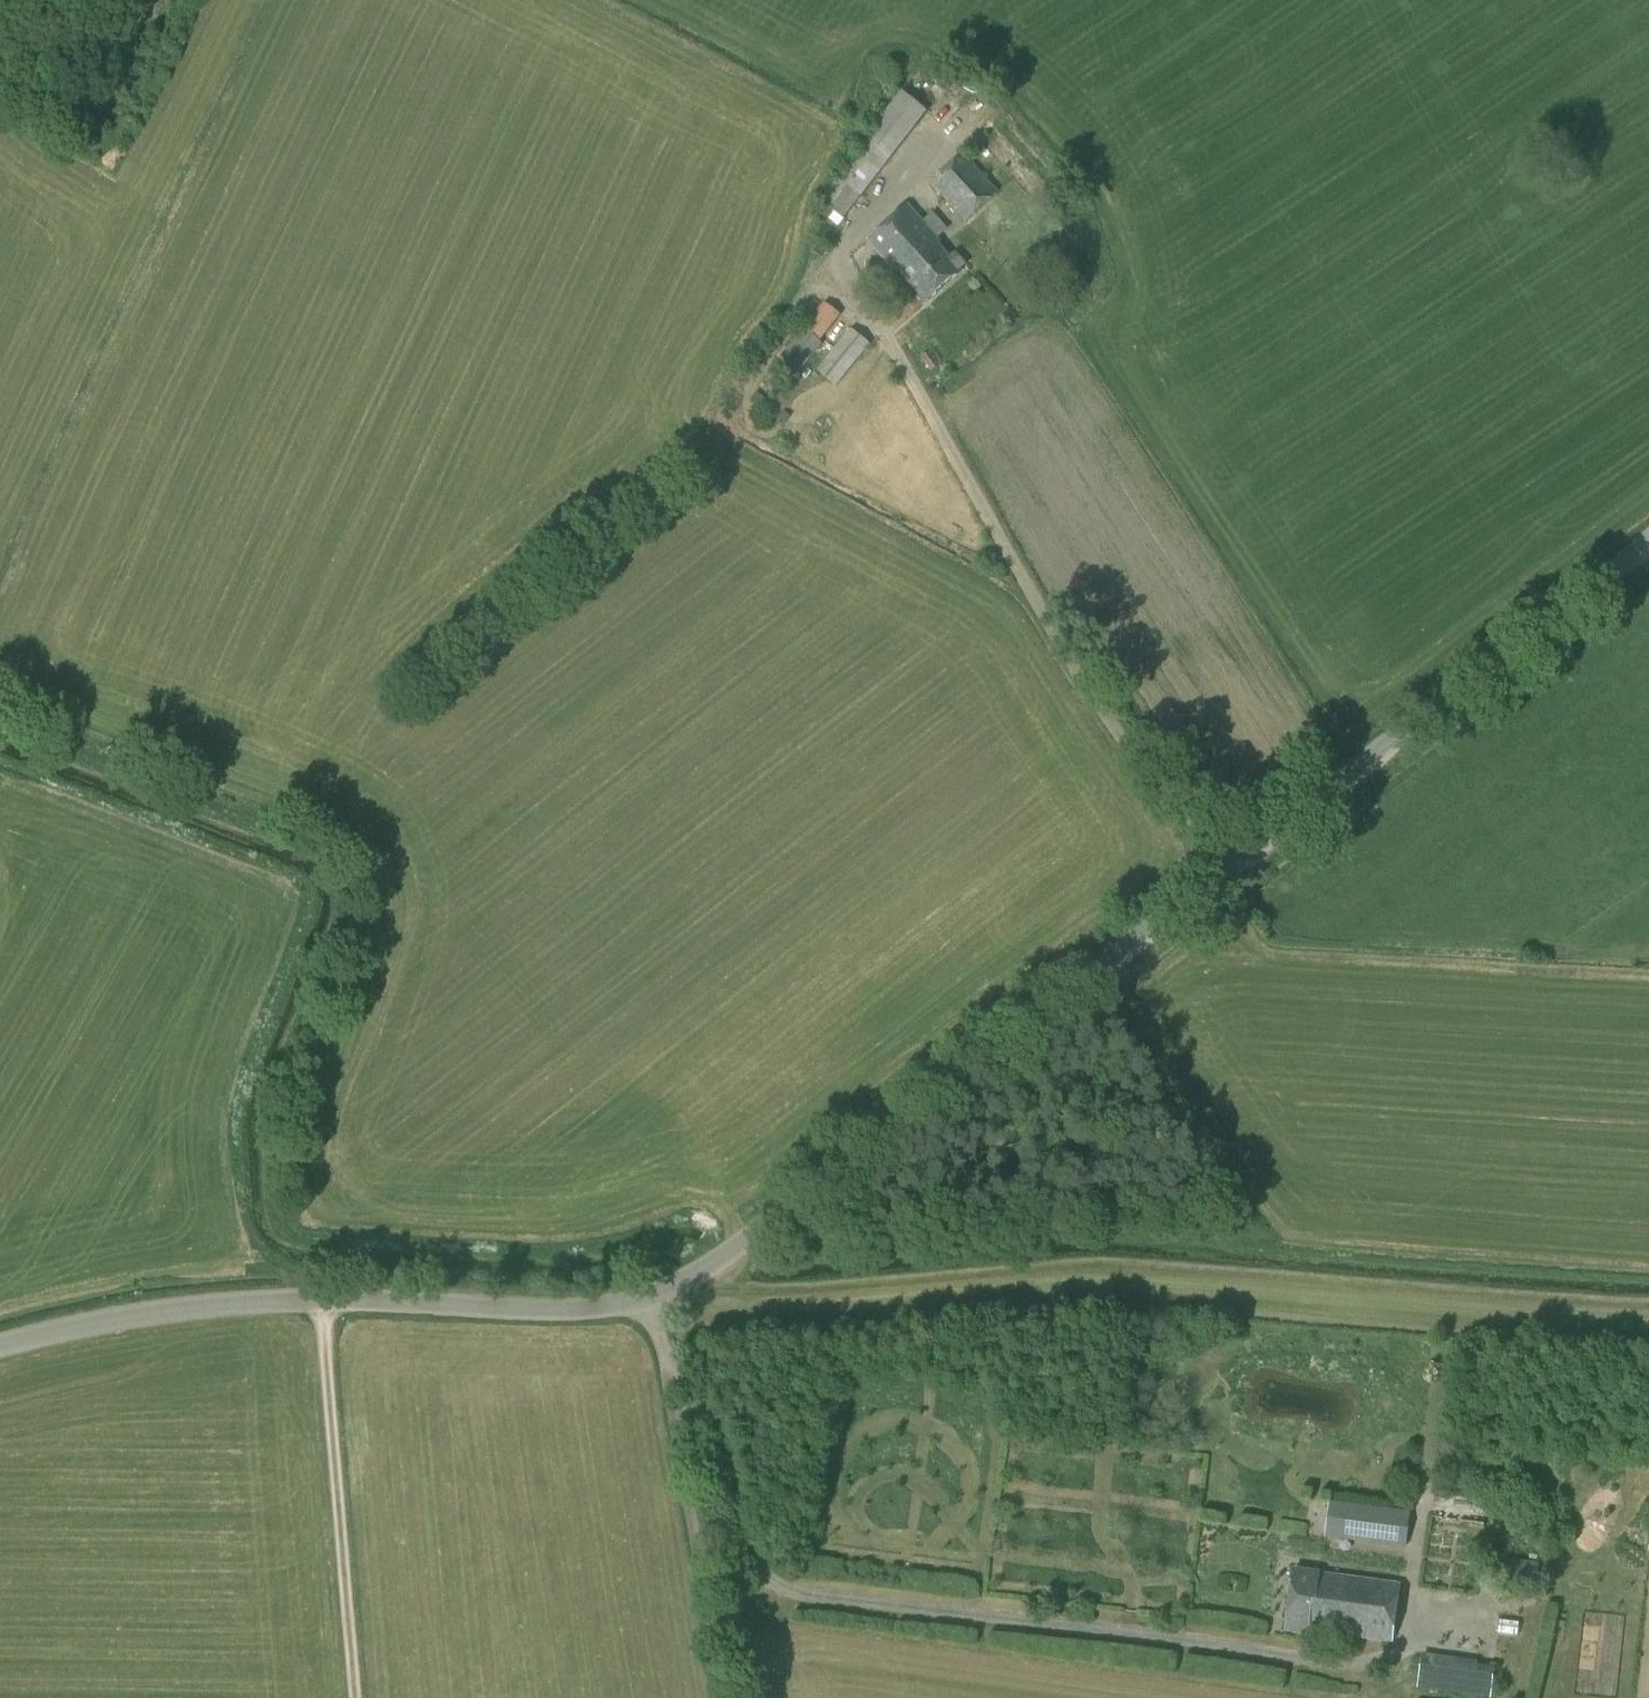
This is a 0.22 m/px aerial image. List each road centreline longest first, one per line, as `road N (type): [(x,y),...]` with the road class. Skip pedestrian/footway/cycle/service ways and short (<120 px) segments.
road 1 (unclassified): [(0,1351),(214,1308),(334,1304),(565,1315),(627,1309),(678,1290),(725,1263),(1648,544)]

